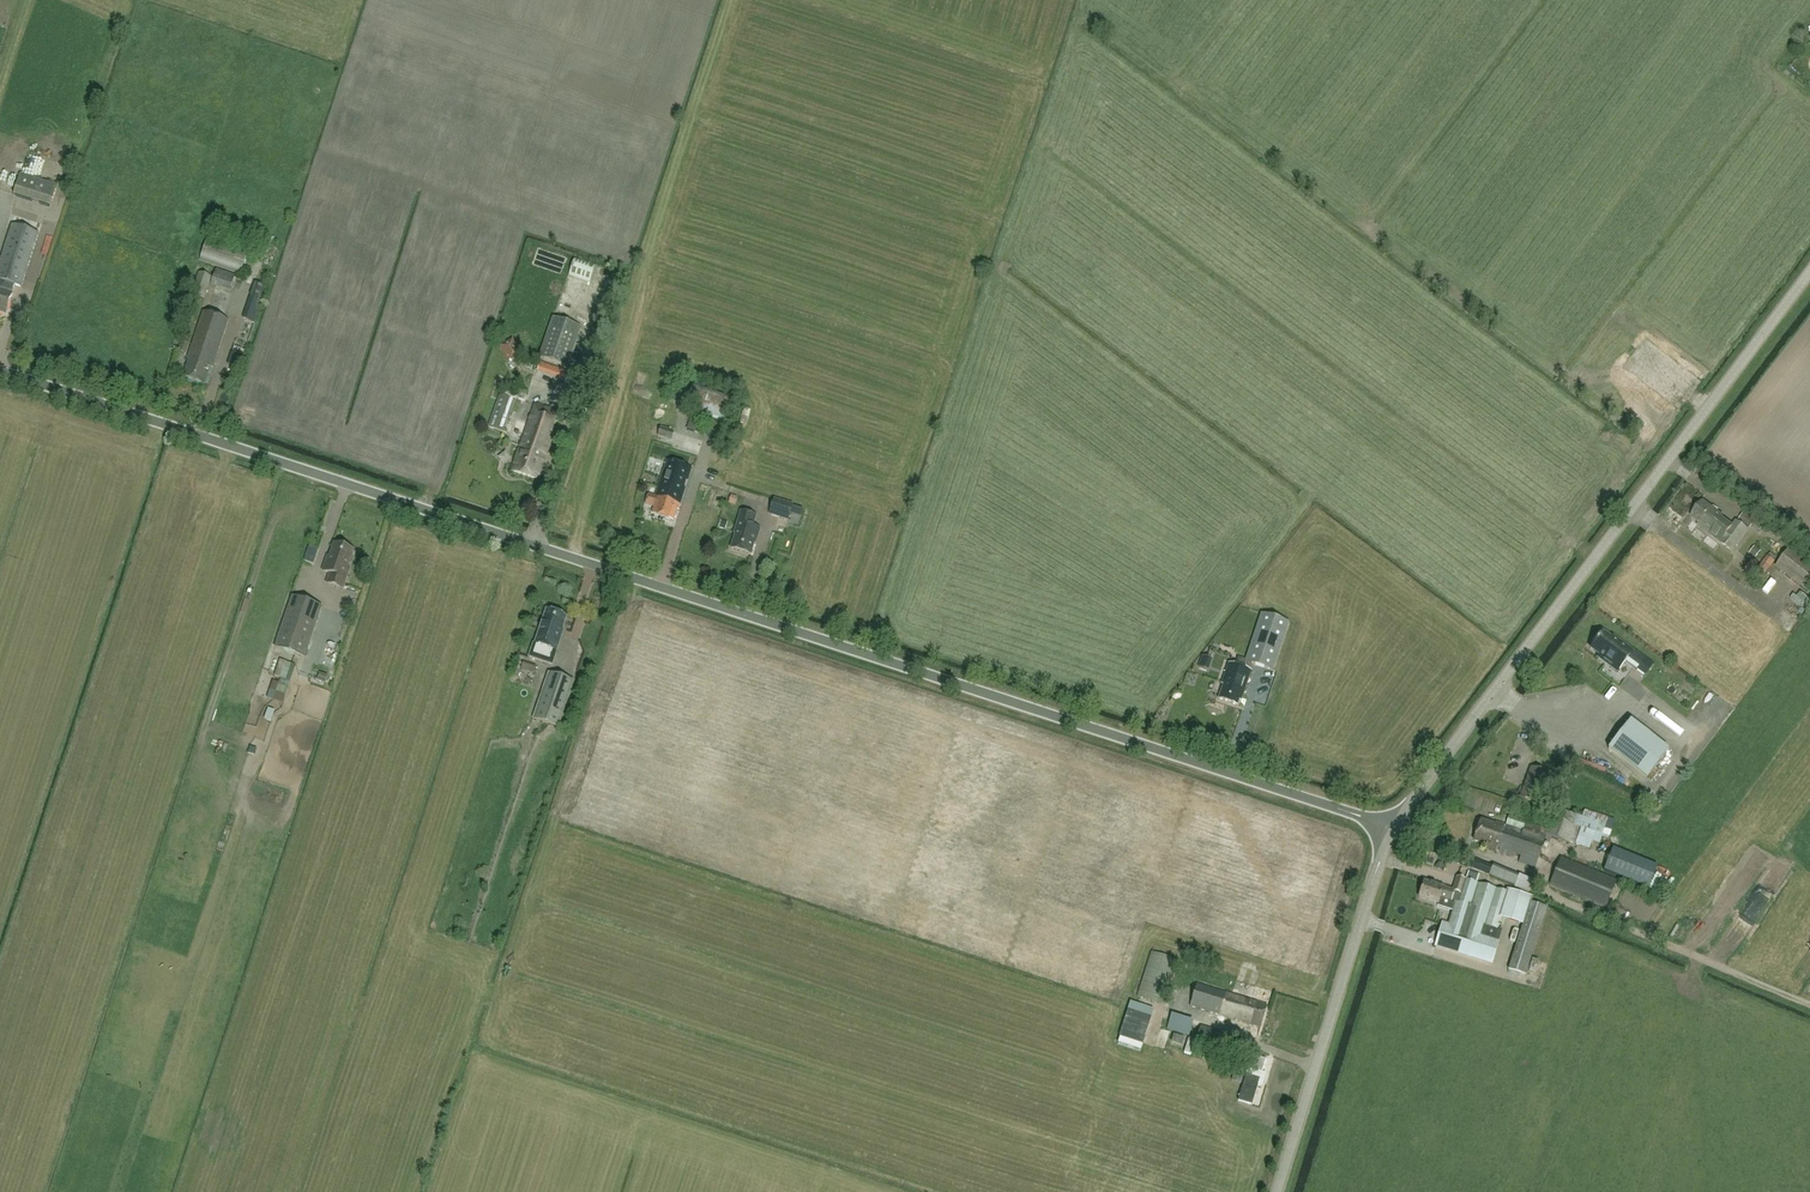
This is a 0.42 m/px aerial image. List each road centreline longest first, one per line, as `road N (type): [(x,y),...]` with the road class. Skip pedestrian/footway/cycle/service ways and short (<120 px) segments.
road 1 (unclassified): [(1393,826),(0,371)]
road 2 (tertiary): [(1393,826),(1809,273)]
road 3 (tertiary): [(1277,1191),(1393,826)]

